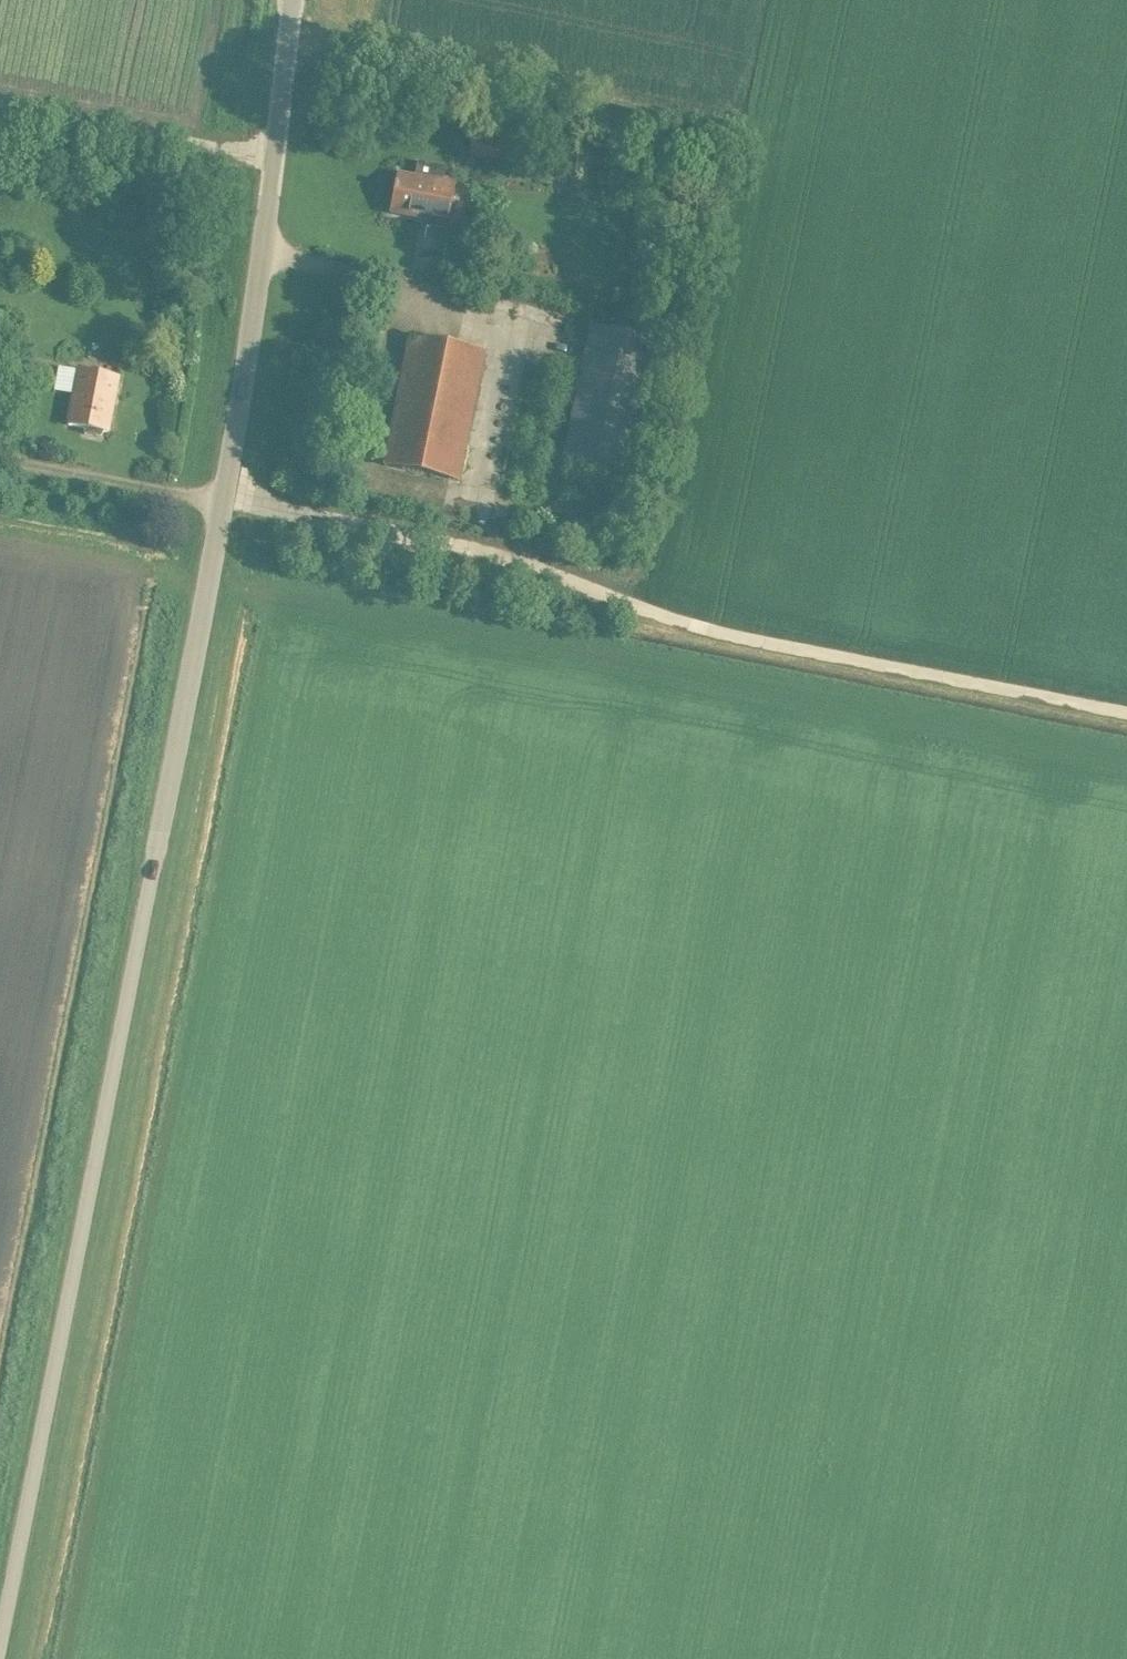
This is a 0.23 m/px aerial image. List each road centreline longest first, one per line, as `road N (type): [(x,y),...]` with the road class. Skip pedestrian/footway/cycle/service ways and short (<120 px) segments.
road 1 (unclassified): [(0,1574),(245,357),(291,0)]

